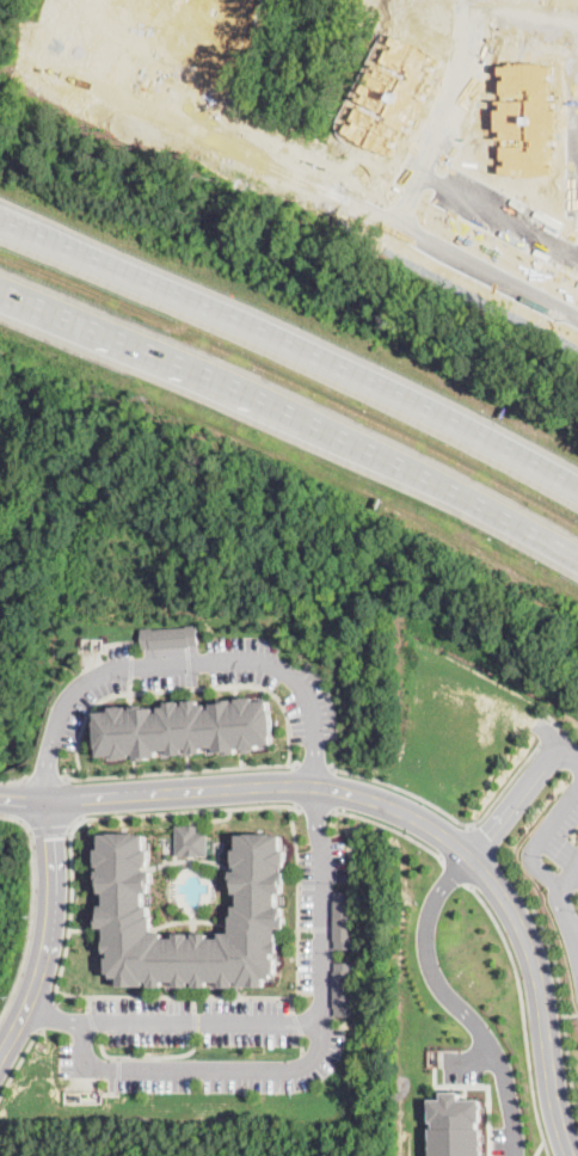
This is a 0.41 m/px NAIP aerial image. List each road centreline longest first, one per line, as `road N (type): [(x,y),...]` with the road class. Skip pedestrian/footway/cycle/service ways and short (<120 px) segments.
road 1 (residential): [(0,796),(314,783),(411,813),(469,853),(518,921),(542,996),(552,1078),(573,1155)]
road 2 (motorway): [(0,286),(345,436),(577,557)]
road 3 (motorway): [(577,489),(374,388),(0,224)]
road 4 (residential): [(314,783),(318,1023),(80,1023),(20,1013)]
road 5 (residential): [(48,799),(50,754),(69,691),(86,677),(124,669),(257,662),(290,677),(309,708),(314,783)]
road 6 (residential): [(318,1023),(309,1062),(278,1072),(79,1070),(80,1023)]
road 7 (residential): [(577,13),(457,13),(431,166)]
road 8 (residential): [(0,1050),(45,948),(53,910),(48,799)]

